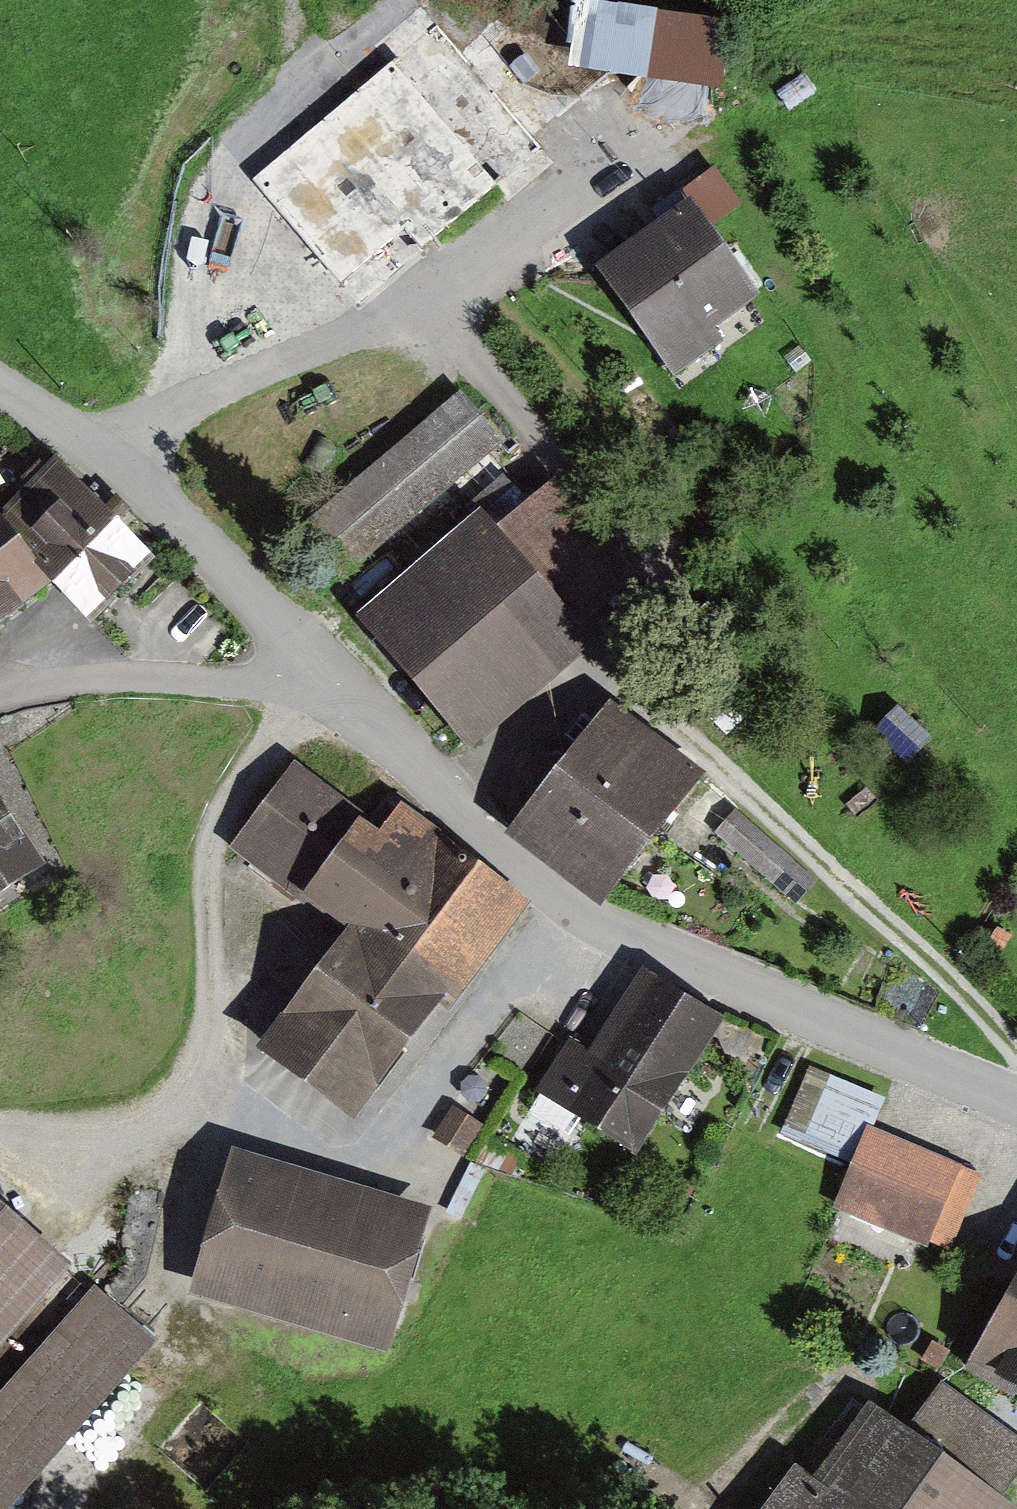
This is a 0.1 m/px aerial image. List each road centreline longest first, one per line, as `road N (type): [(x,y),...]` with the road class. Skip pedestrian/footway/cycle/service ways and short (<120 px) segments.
road 1 (track): [(0,387),(115,456),(324,676),(574,906),(700,971),(1016,1100)]
road 2 (track): [(0,1135),(91,1134),(150,1121),(186,1101),(208,1064),(205,884),(214,845),(257,759),(324,676),(245,683),(137,676),(0,701)]
road 3 (track): [(588,109),(645,167),(431,306),(220,391),(115,456)]
road 4 (track): [(470,812),(608,672),(662,585),(653,561),(551,457),(431,306)]
road 5 (track): [(608,672),(975,1003),(1016,1057)]
road 6 (track): [(186,1101),(316,1131),(379,1133),(420,1100),(574,906)]
road 7 (track): [(178,418),(209,185),(298,79),(290,0)]

